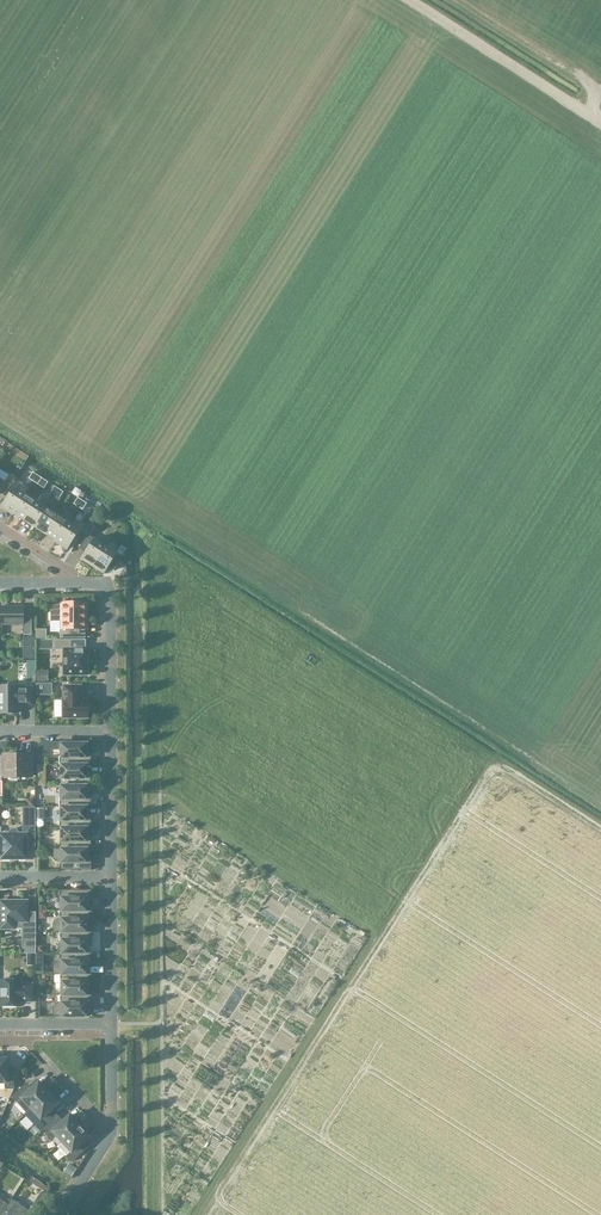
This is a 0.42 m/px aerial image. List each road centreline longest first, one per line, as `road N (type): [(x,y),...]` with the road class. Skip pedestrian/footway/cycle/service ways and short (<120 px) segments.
road 1 (track): [(160,800),(163,1214)]
road 2 (track): [(160,800),(374,931)]
road 3 (residential): [(57,1214),(111,1137),(112,1024)]
road 4 (residential): [(108,731),(107,595),(97,584),(70,586)]
road 5 (residential): [(112,1024),(111,877)]
road 6 (residential): [(111,877),(108,731)]

